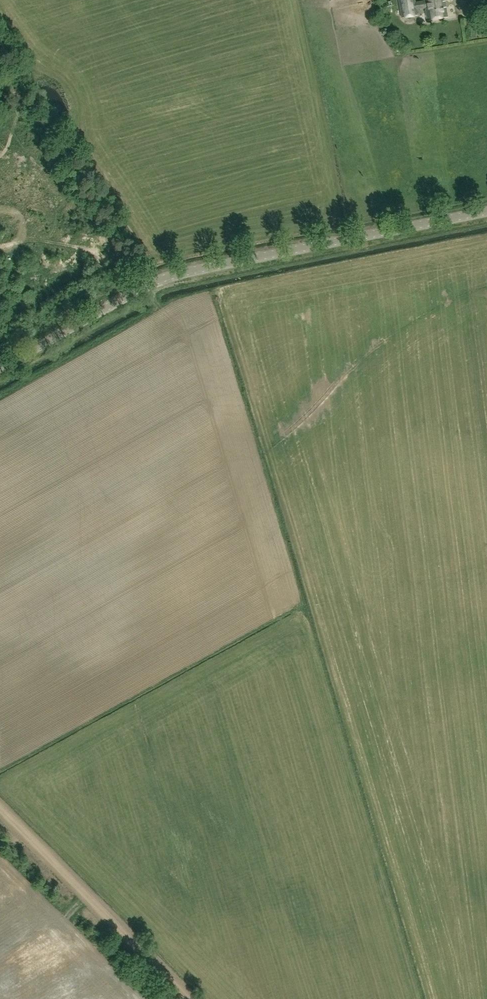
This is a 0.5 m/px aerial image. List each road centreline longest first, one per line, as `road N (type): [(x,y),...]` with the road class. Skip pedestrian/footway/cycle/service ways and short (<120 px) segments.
road 1 (unclassified): [(0,371),(129,299),(199,276),(486,212)]
road 2 (track): [(190,998),(0,808)]

